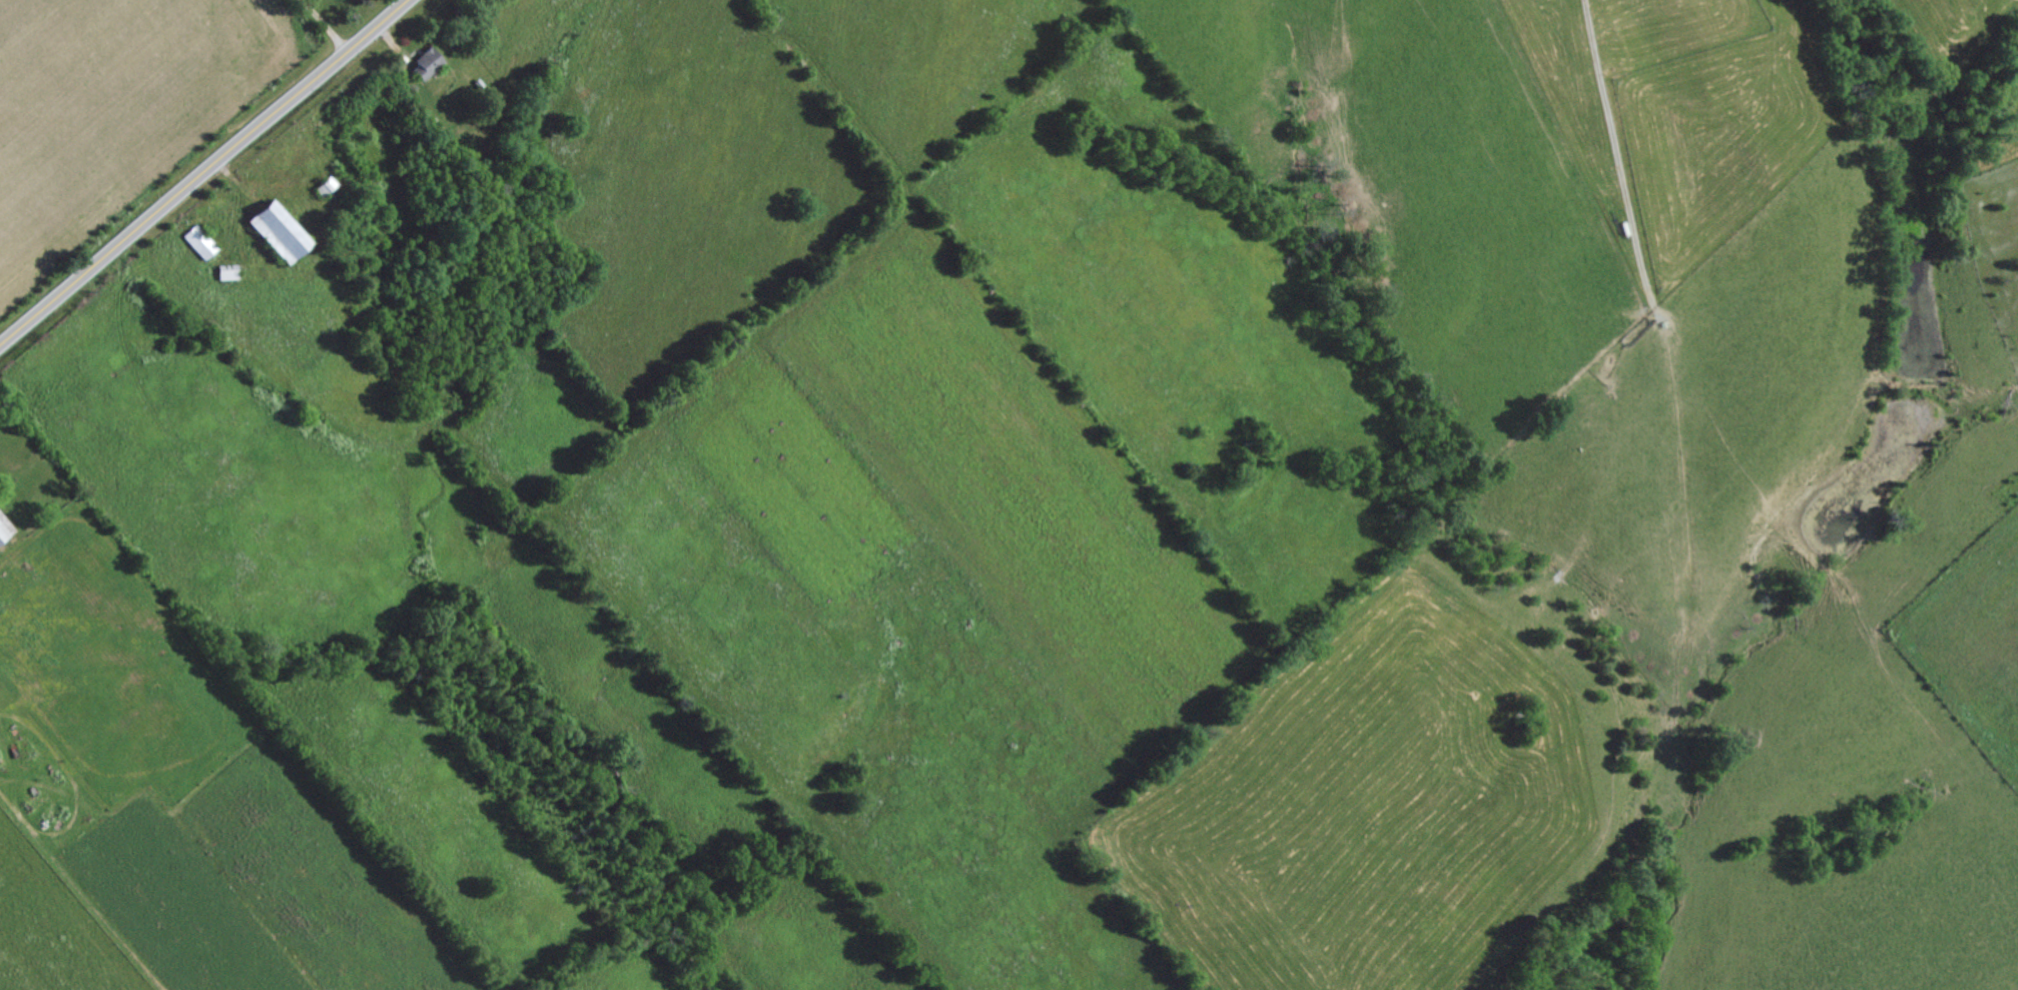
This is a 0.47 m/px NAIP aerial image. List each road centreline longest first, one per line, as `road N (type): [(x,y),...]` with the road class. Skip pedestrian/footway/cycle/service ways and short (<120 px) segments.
road 1 (primary): [(0,348),(413,0)]

